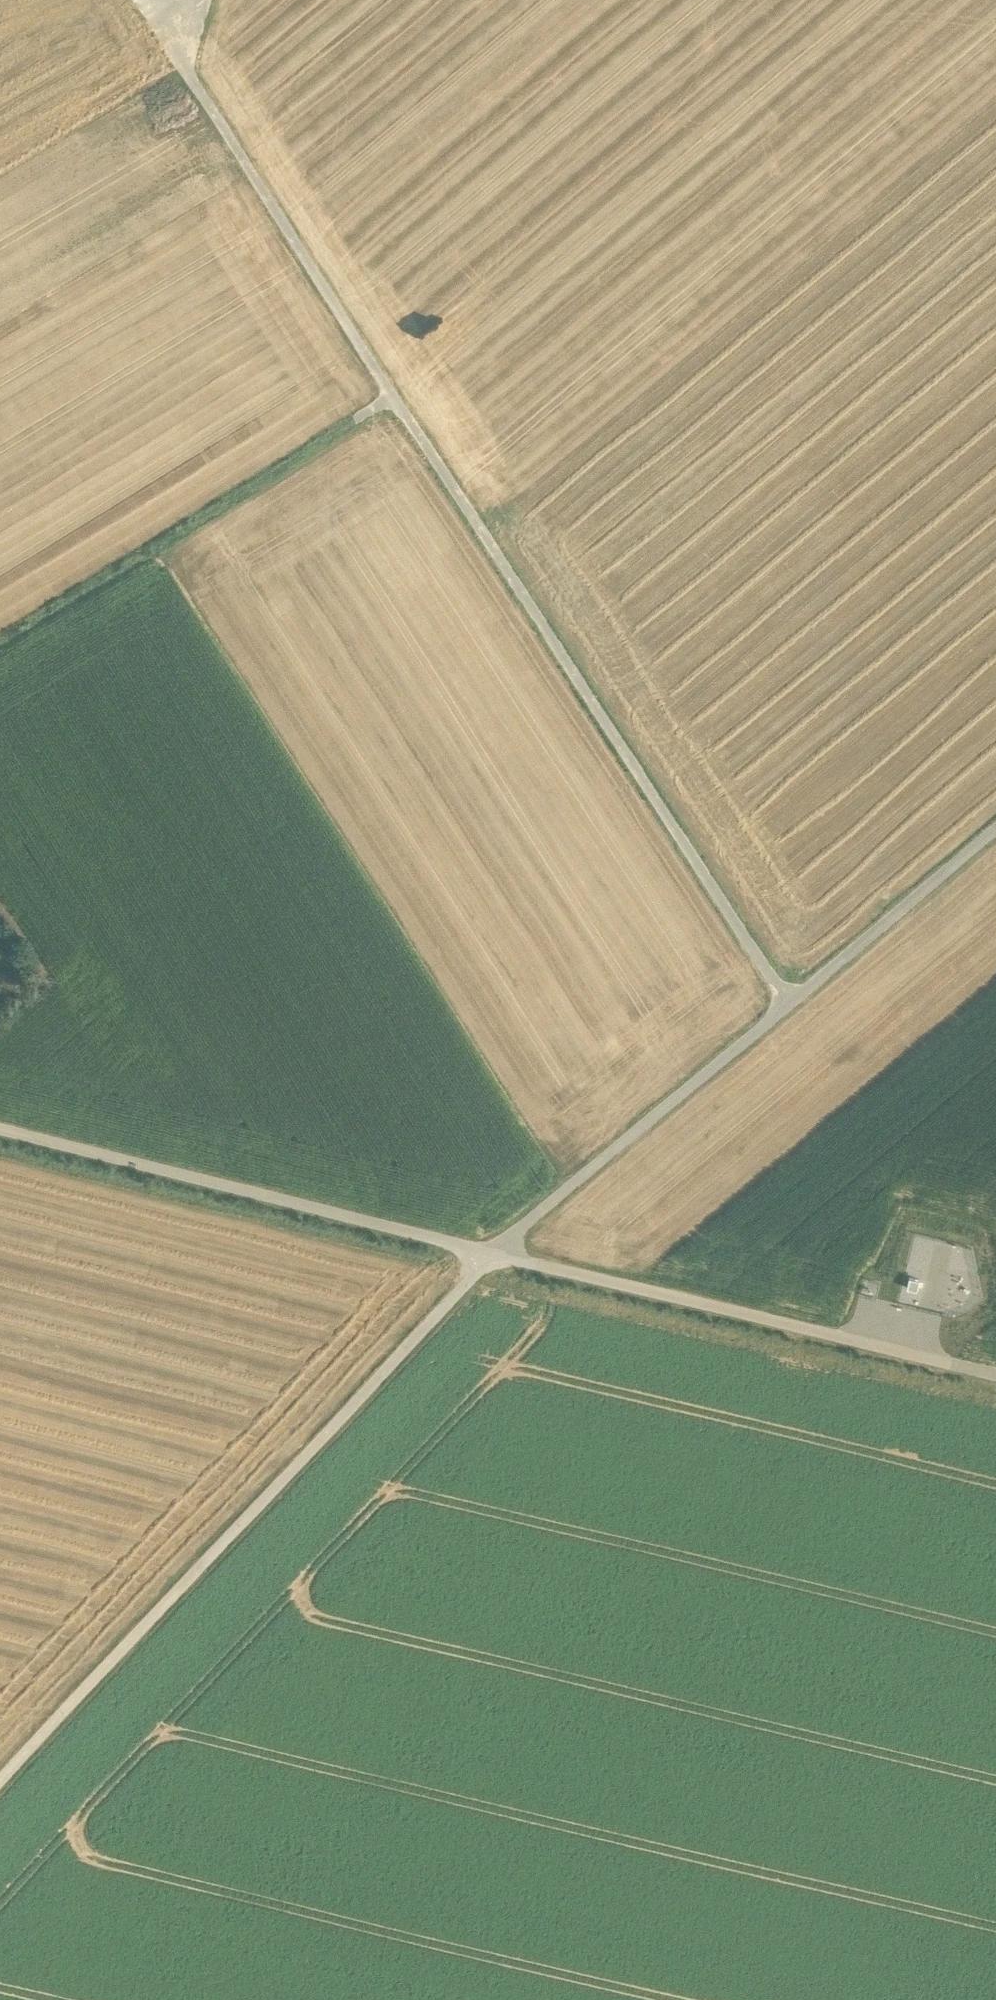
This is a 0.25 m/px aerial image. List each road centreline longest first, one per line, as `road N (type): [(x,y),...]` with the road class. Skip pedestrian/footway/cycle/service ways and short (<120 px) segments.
road 1 (track): [(142,0),(788,1008),(995,833)]
road 2 (track): [(0,1785),(488,1256)]
road 3 (track): [(995,1378),(488,1256)]
road 4 (track): [(488,1256),(0,1133)]
road 5 (track): [(395,401),(0,639)]
road 6 (track): [(488,1256),(788,1008)]

